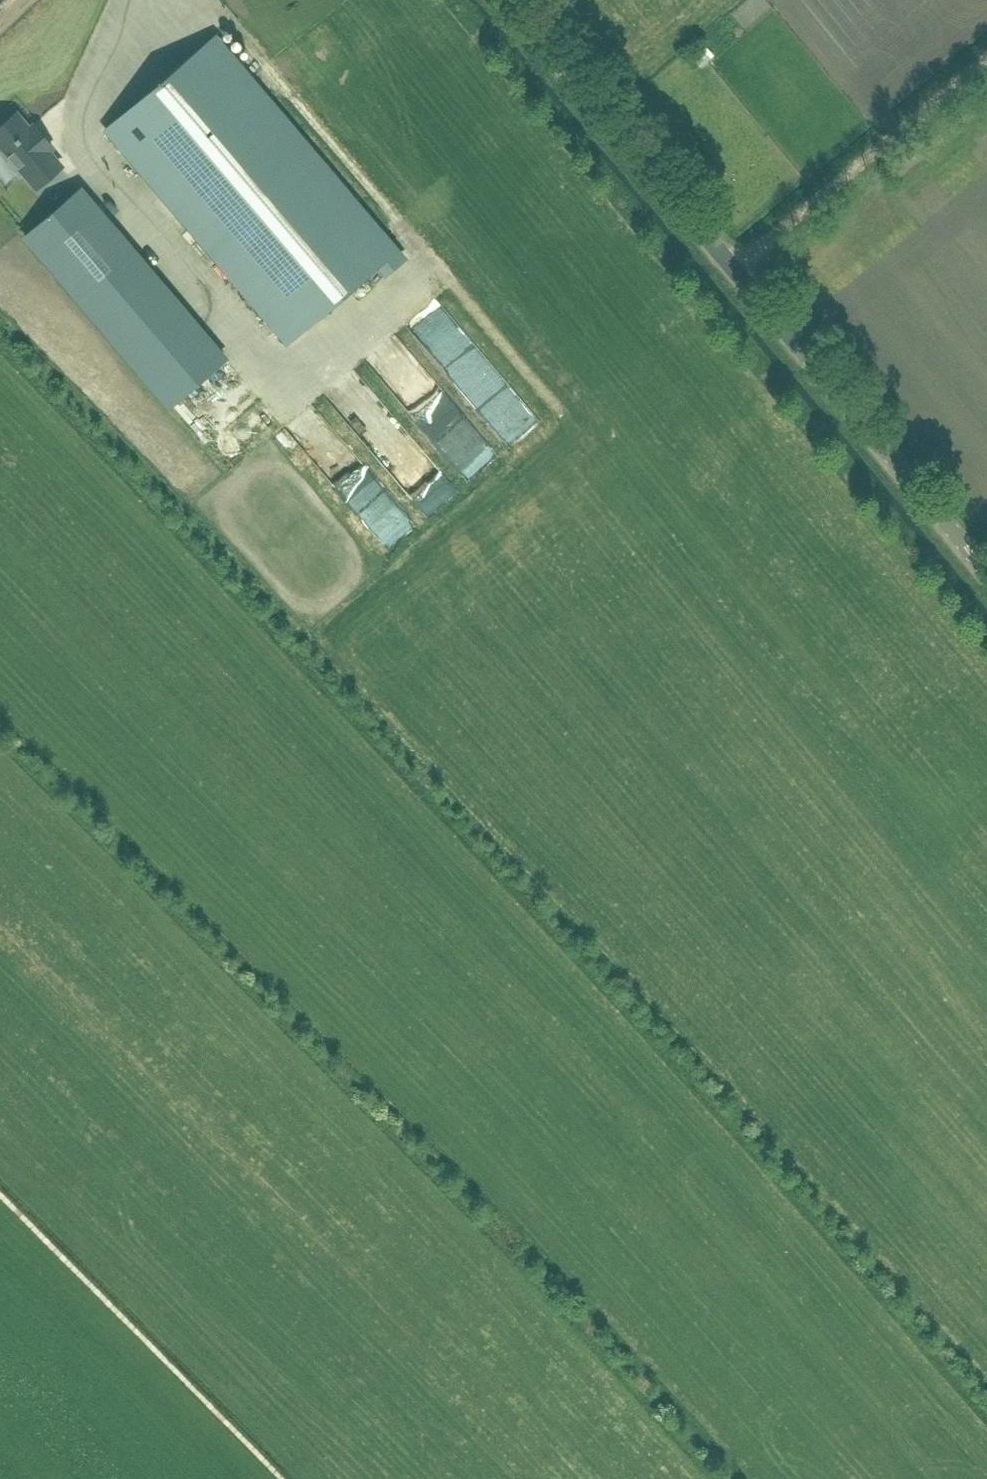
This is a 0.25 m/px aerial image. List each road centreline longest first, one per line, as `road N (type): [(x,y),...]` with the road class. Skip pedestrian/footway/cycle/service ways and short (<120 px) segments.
road 1 (unclassified): [(986,575),(506,0)]
road 2 (track): [(732,268),(986,62)]

